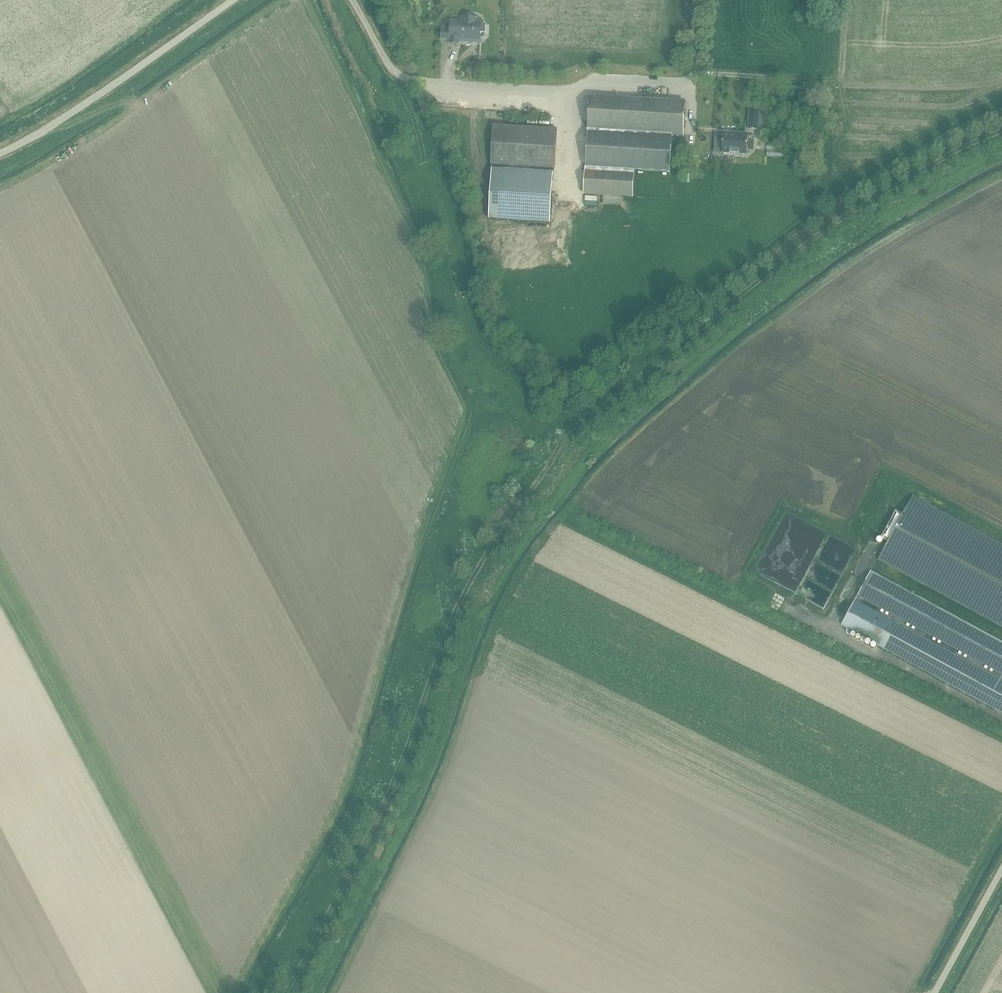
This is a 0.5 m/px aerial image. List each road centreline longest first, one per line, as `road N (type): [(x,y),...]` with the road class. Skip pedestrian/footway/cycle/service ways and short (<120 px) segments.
road 1 (unclassified): [(0,153),(233,0)]
road 2 (unclassified): [(935,992),(1001,870)]

